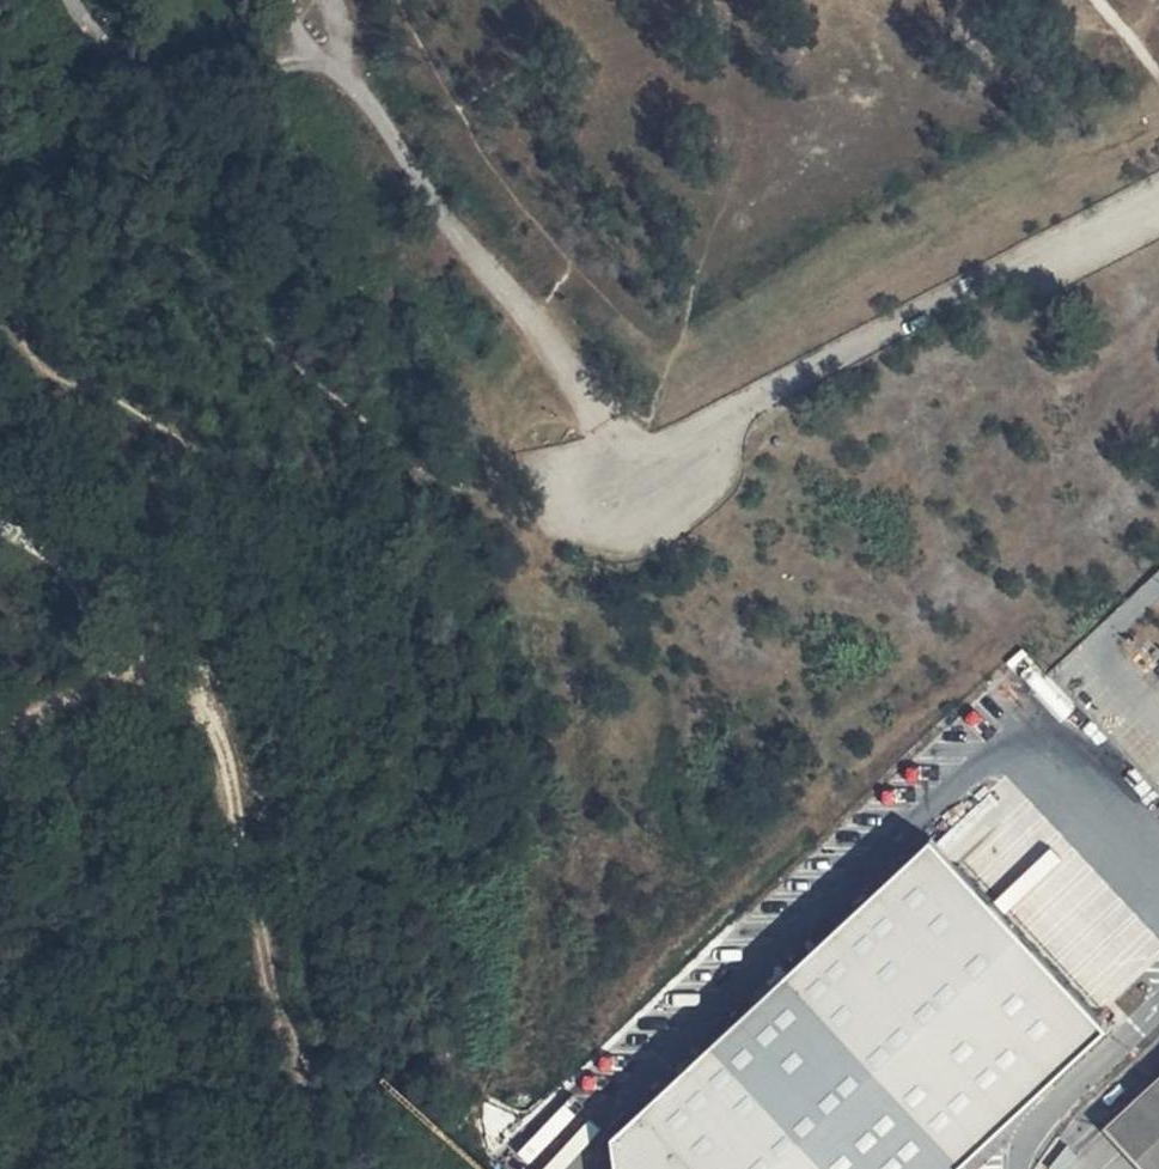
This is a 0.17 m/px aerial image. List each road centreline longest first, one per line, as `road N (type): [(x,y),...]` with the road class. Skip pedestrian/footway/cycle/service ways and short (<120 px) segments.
road 1 (track): [(291,0),(458,247),(605,426),(632,472)]
road 2 (track): [(360,1168),(269,948),(220,721),(144,641)]
road 3 (track): [(144,641),(0,719)]

